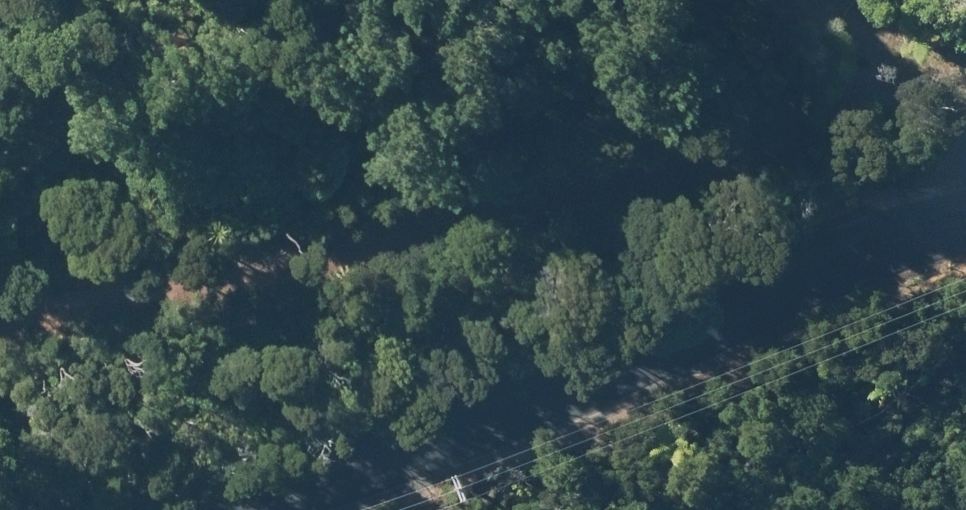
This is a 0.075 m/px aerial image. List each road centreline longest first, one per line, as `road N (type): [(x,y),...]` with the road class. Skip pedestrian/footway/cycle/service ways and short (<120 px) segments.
road 1 (track): [(918,101),(350,192),(0,285)]
road 2 (unclassified): [(965,272),(750,337),(265,509)]

